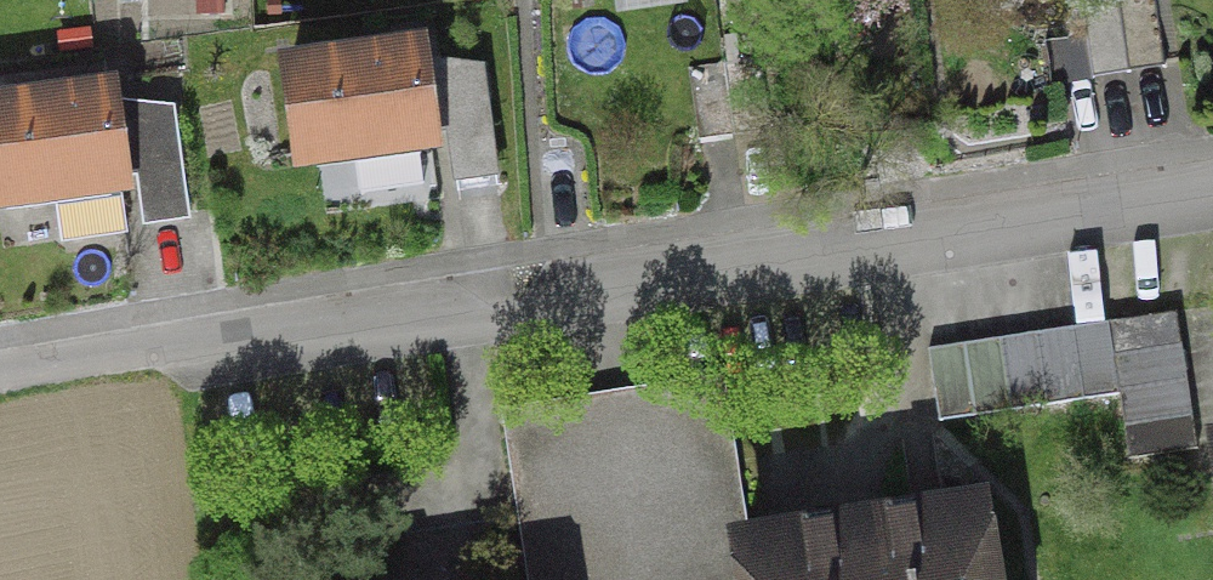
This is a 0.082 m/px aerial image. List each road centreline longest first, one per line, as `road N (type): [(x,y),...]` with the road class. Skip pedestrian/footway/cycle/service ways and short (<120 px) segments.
road 1 (residential): [(0,394),(1212,197)]

